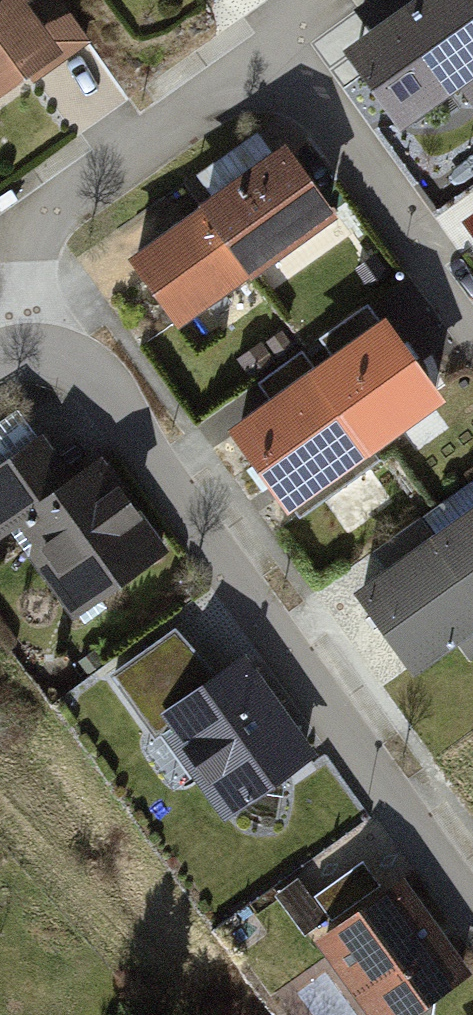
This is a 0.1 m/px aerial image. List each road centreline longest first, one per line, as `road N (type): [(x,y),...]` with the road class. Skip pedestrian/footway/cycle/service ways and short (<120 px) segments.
road 1 (residential): [(25,352),(31,220),(261,62),(308,92),(472,322)]
road 2 (residential): [(472,919),(114,403),(70,361),(25,352)]

